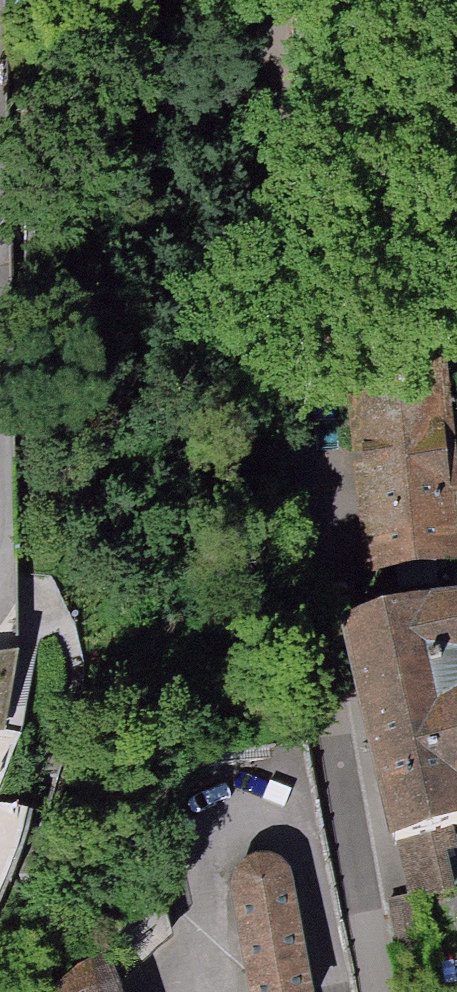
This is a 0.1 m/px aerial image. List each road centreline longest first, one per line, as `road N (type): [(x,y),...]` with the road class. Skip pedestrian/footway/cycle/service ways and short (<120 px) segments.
road 1 (residential): [(290,269),(321,652),(370,991)]

